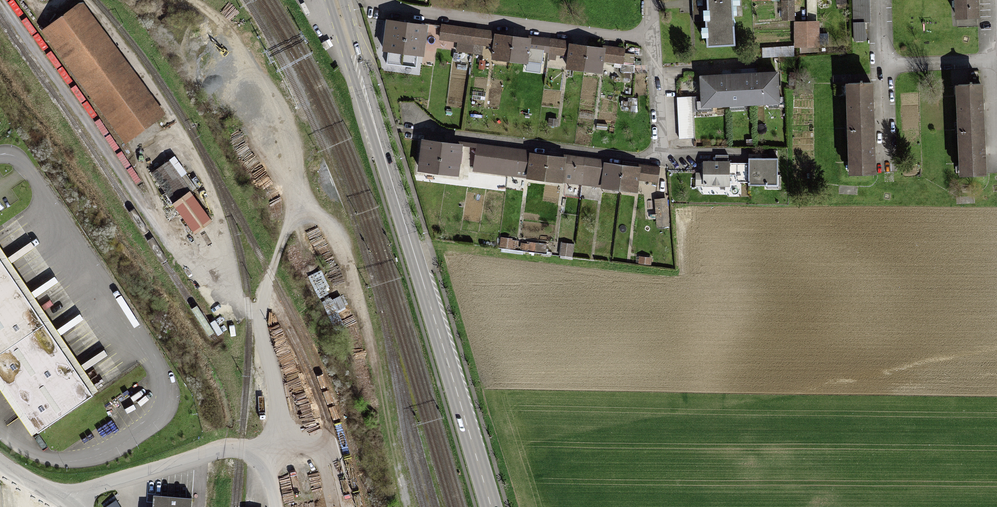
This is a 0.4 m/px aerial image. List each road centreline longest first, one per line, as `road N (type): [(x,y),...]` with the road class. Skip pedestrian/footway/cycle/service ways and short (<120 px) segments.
road 1 (primary): [(489,506),(336,0)]
road 2 (residential): [(645,0),(660,158),(744,155)]

